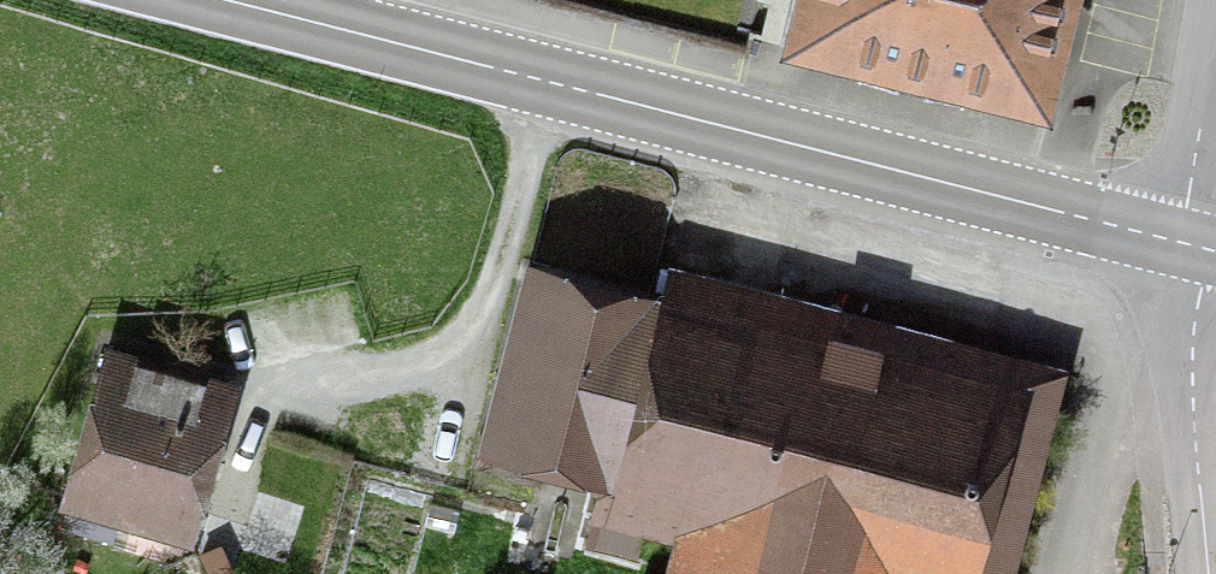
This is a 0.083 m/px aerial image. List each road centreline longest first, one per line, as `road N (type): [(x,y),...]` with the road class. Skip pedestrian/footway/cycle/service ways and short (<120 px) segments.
road 1 (primary): [(222,0),(1194,248)]
road 2 (unclassified): [(1194,248),(1193,380),(1210,573)]
road 3 (track): [(1080,573),(1154,370),(1192,348)]
road 4 (unclassified): [(1215,41),(1196,161),(1194,248)]
road 5 (track): [(423,0),(547,82)]

